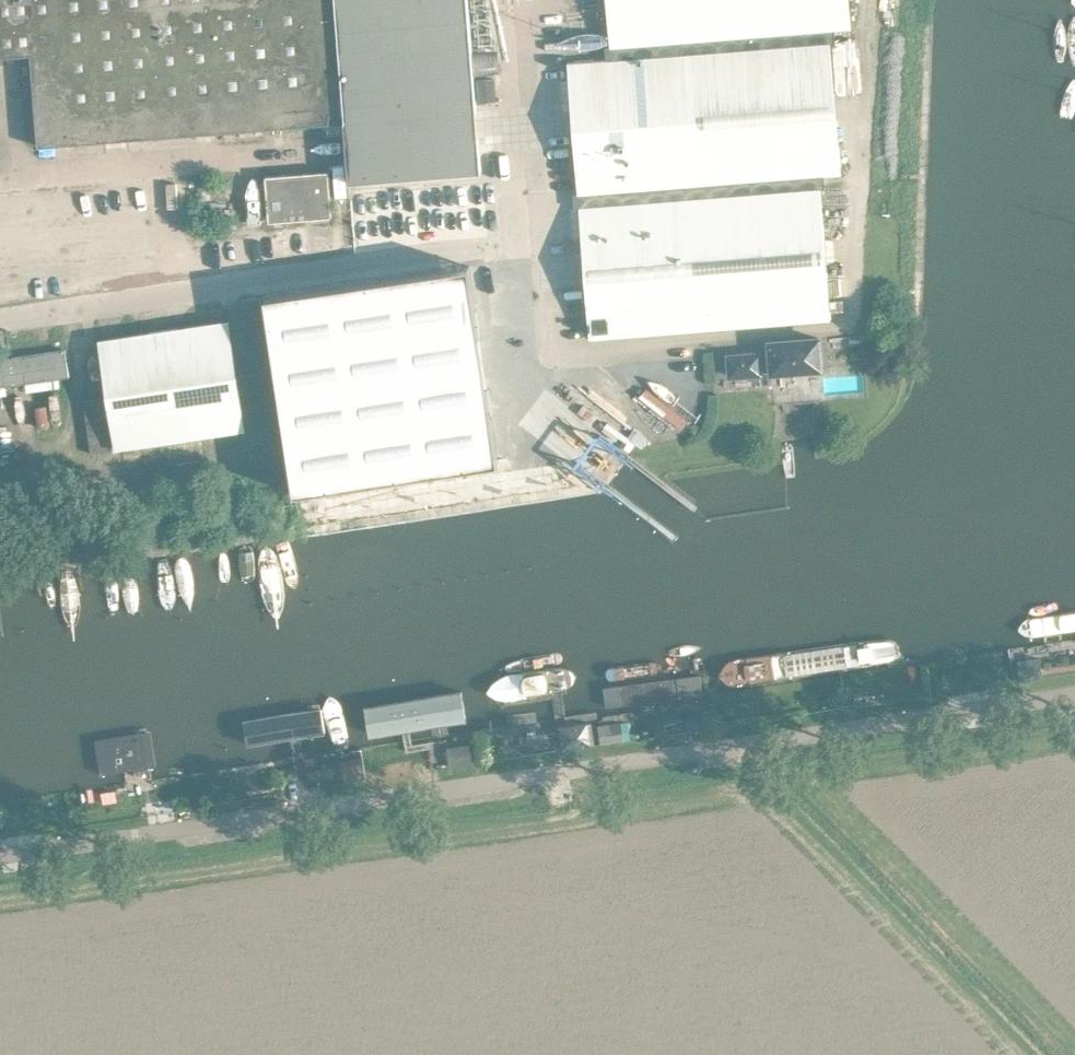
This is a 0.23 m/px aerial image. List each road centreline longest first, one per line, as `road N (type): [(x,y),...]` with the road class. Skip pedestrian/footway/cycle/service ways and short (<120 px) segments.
road 1 (residential): [(1074,689),(0,848)]
road 2 (unclassified): [(0,309),(269,265)]

